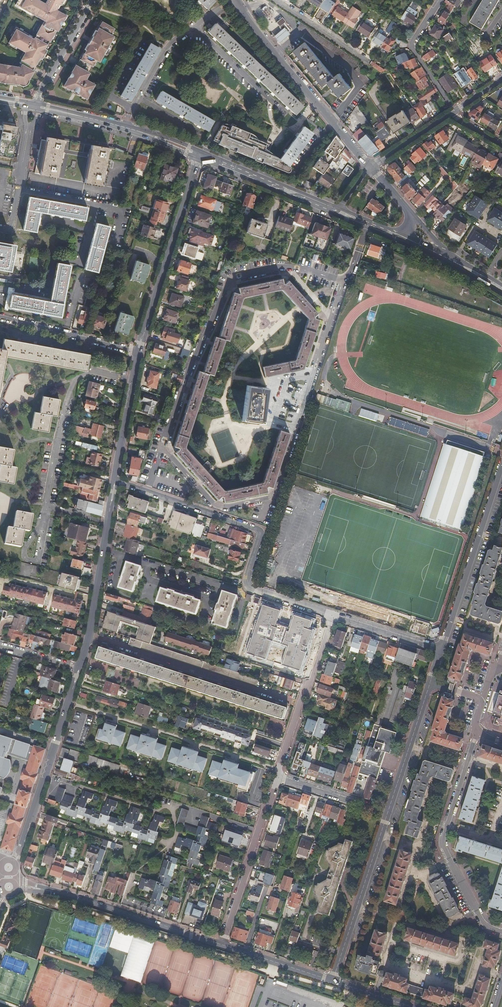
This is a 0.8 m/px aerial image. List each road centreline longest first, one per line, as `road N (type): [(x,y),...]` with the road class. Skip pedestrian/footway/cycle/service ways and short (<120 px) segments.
road 1 (residential): [(115,481),(258,528),(248,586),(333,614)]
road 2 (residential): [(477,733),(444,850),(480,916),(501,932)]
road 3 (tertiary): [(237,0),(370,167)]
road 4 (tertiary): [(137,354),(200,154)]
road 5 (tertiary): [(18,859),(79,669)]
road 6 (residential): [(440,652),(501,467)]
road 7 (tertiary): [(79,669),(115,481)]
road 8 (tertiary): [(222,946),(44,890)]
road 9 (residential): [(277,777),(222,946)]
road 10 (residential): [(333,981),(387,813)]
road 11 (residential): [(333,614),(277,777)]
road 12 (secondary): [(200,154),(336,211)]
road 13 (residential): [(0,317),(137,354)]
road 14 (residential): [(387,813),(429,683)]
road 15 (residential): [(440,0),(412,43),(454,111)]
road 16 (tertiary): [(115,481),(137,354)]

